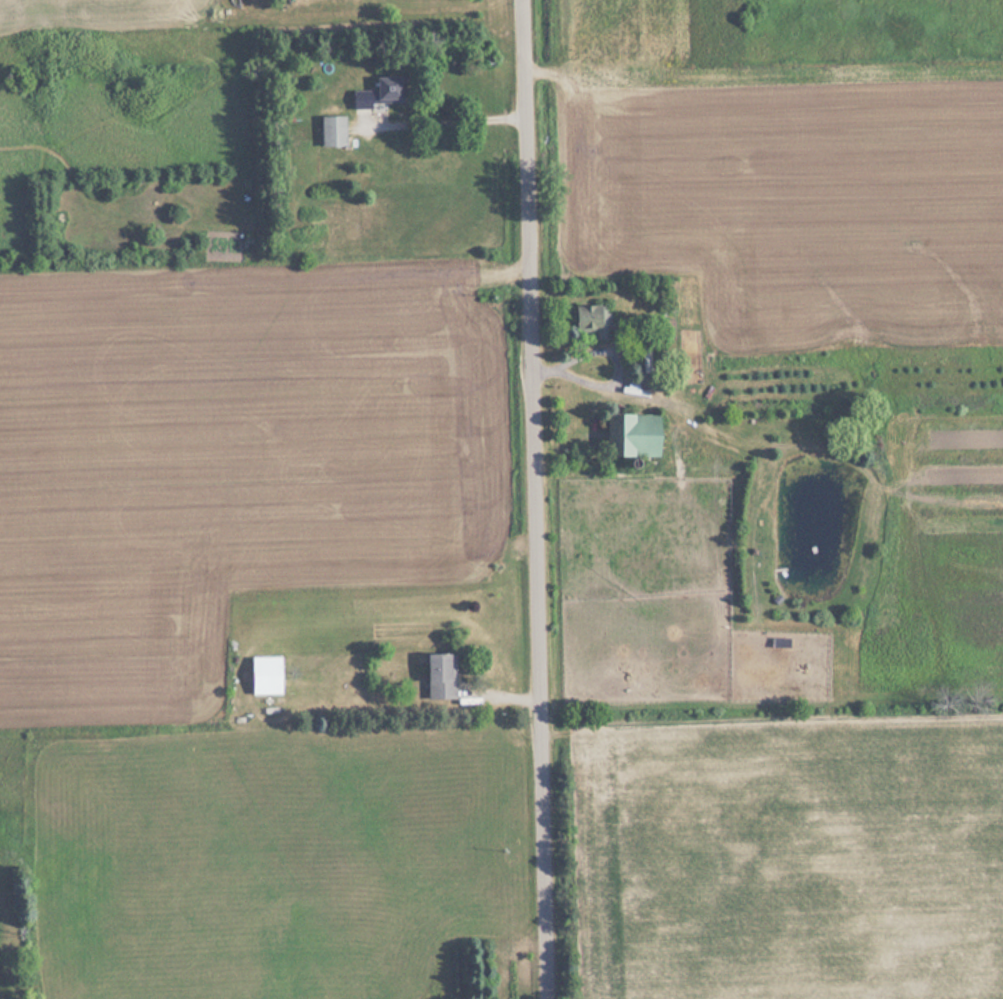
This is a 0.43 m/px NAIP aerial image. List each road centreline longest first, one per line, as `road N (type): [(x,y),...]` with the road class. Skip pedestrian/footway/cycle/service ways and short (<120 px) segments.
road 1 (residential): [(549,998),(525,0)]

